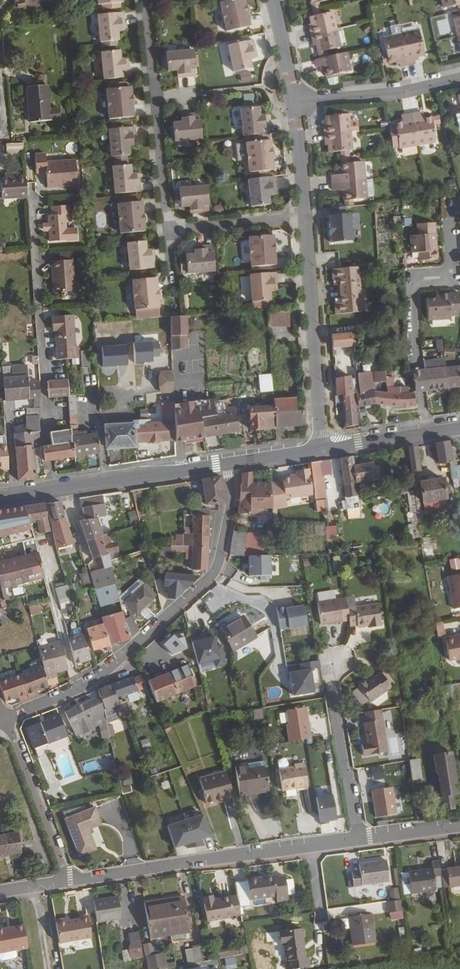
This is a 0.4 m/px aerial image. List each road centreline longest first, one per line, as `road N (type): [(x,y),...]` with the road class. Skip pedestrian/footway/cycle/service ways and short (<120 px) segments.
road 1 (residential): [(229,463),(227,529),(215,571),(101,673),(6,717)]
road 2 (residential): [(72,884),(311,848)]
road 3 (residential): [(304,217),(324,449)]
road 4 (primary): [(229,463),(0,499)]
road 5 (residential): [(356,842),(331,677),(336,661)]
road 6 (residential): [(72,884),(6,717)]
road 7 (residential): [(295,103),(459,77)]
road 8 (residential): [(166,229),(304,217)]
road 9 (primary): [(459,428),(324,449)]
road 10 (residential): [(154,97),(166,229)]

